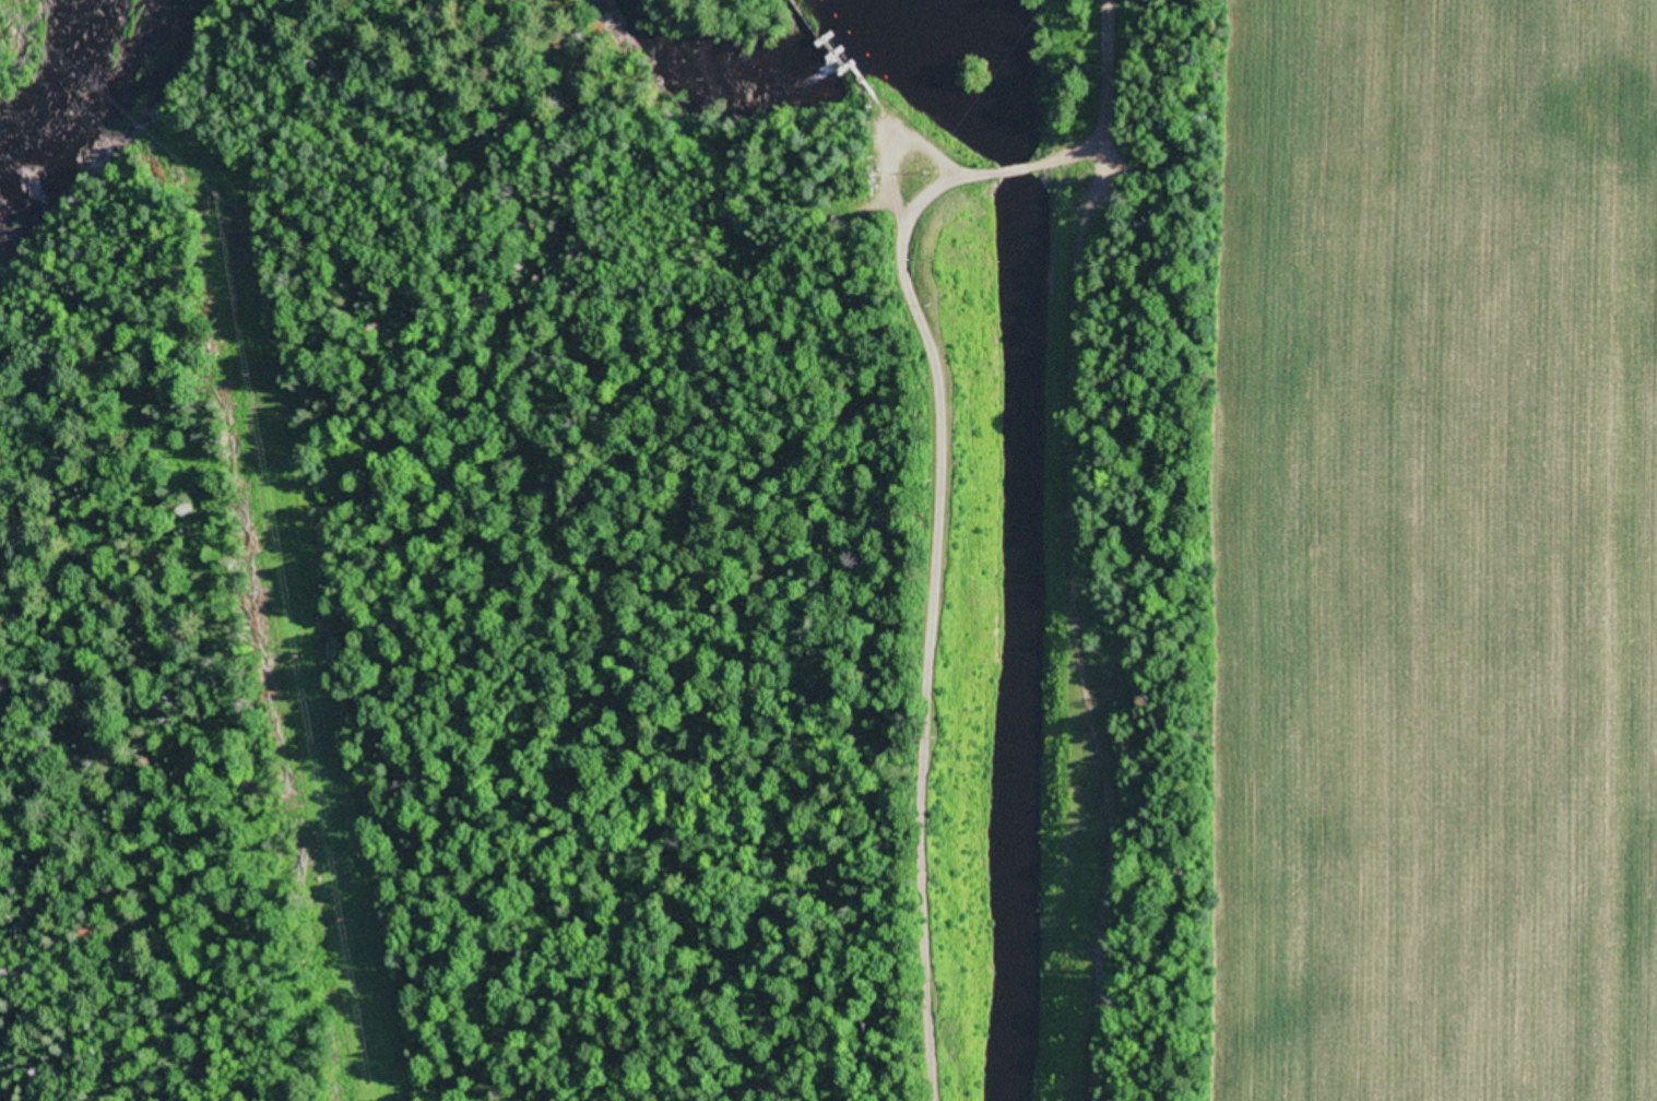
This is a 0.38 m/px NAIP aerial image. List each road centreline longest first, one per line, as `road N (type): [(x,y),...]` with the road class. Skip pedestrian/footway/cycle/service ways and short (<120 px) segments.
road 1 (track): [(1123,1100),(1104,147),(1118,0)]
road 2 (track): [(935,1100),(922,815),(940,425),(937,368),(904,242),(933,189),(966,178)]
road 3 (track): [(904,242),(891,170),(898,132),(960,179)]

